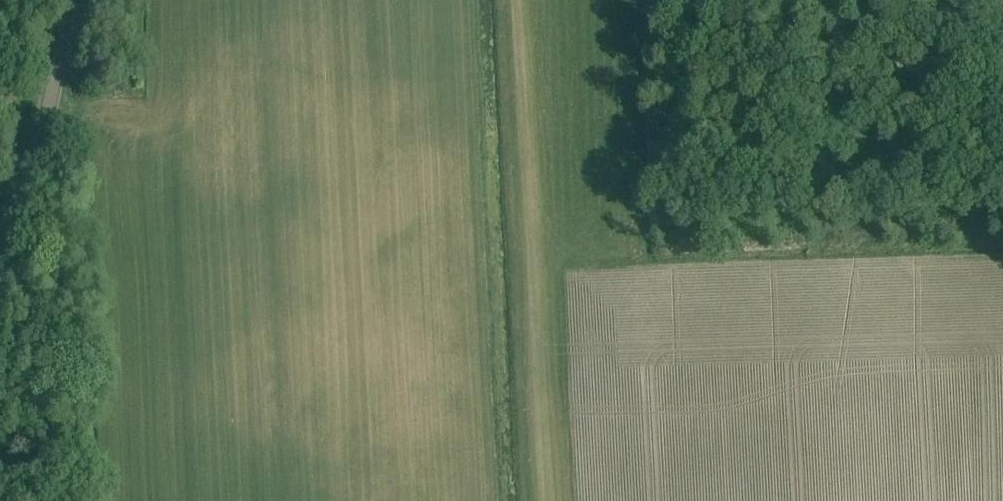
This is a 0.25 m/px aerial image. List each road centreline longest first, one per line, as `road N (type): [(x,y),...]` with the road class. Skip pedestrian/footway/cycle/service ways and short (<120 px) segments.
road 1 (tertiary): [(0,217),(36,117),(57,0)]

